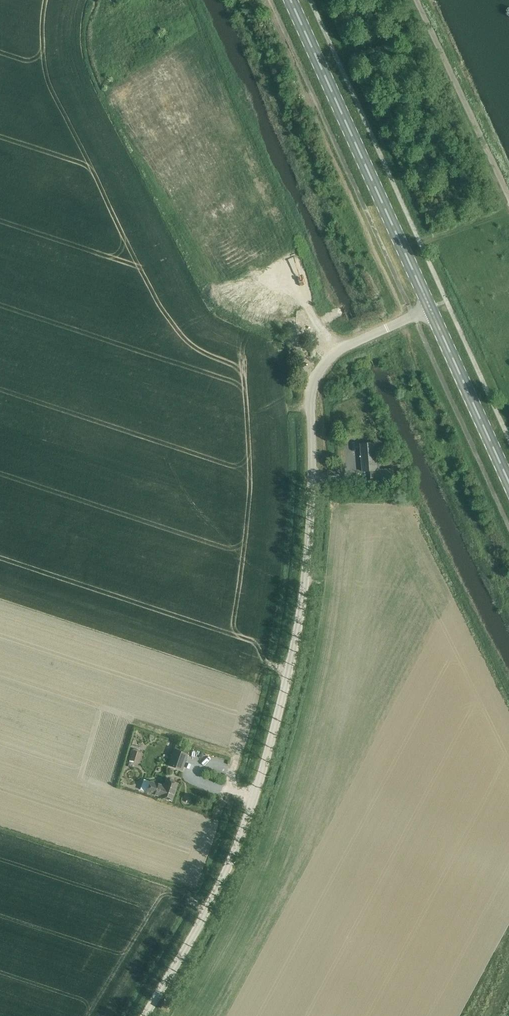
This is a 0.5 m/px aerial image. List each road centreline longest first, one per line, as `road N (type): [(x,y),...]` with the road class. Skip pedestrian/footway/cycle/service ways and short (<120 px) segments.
road 1 (unclassified): [(147,1015),(224,878),(275,739),(309,564),(316,377),(341,347),(429,308)]
road 2 (primary): [(429,308),(294,0)]
road 3 (primary): [(508,484),(429,308)]

